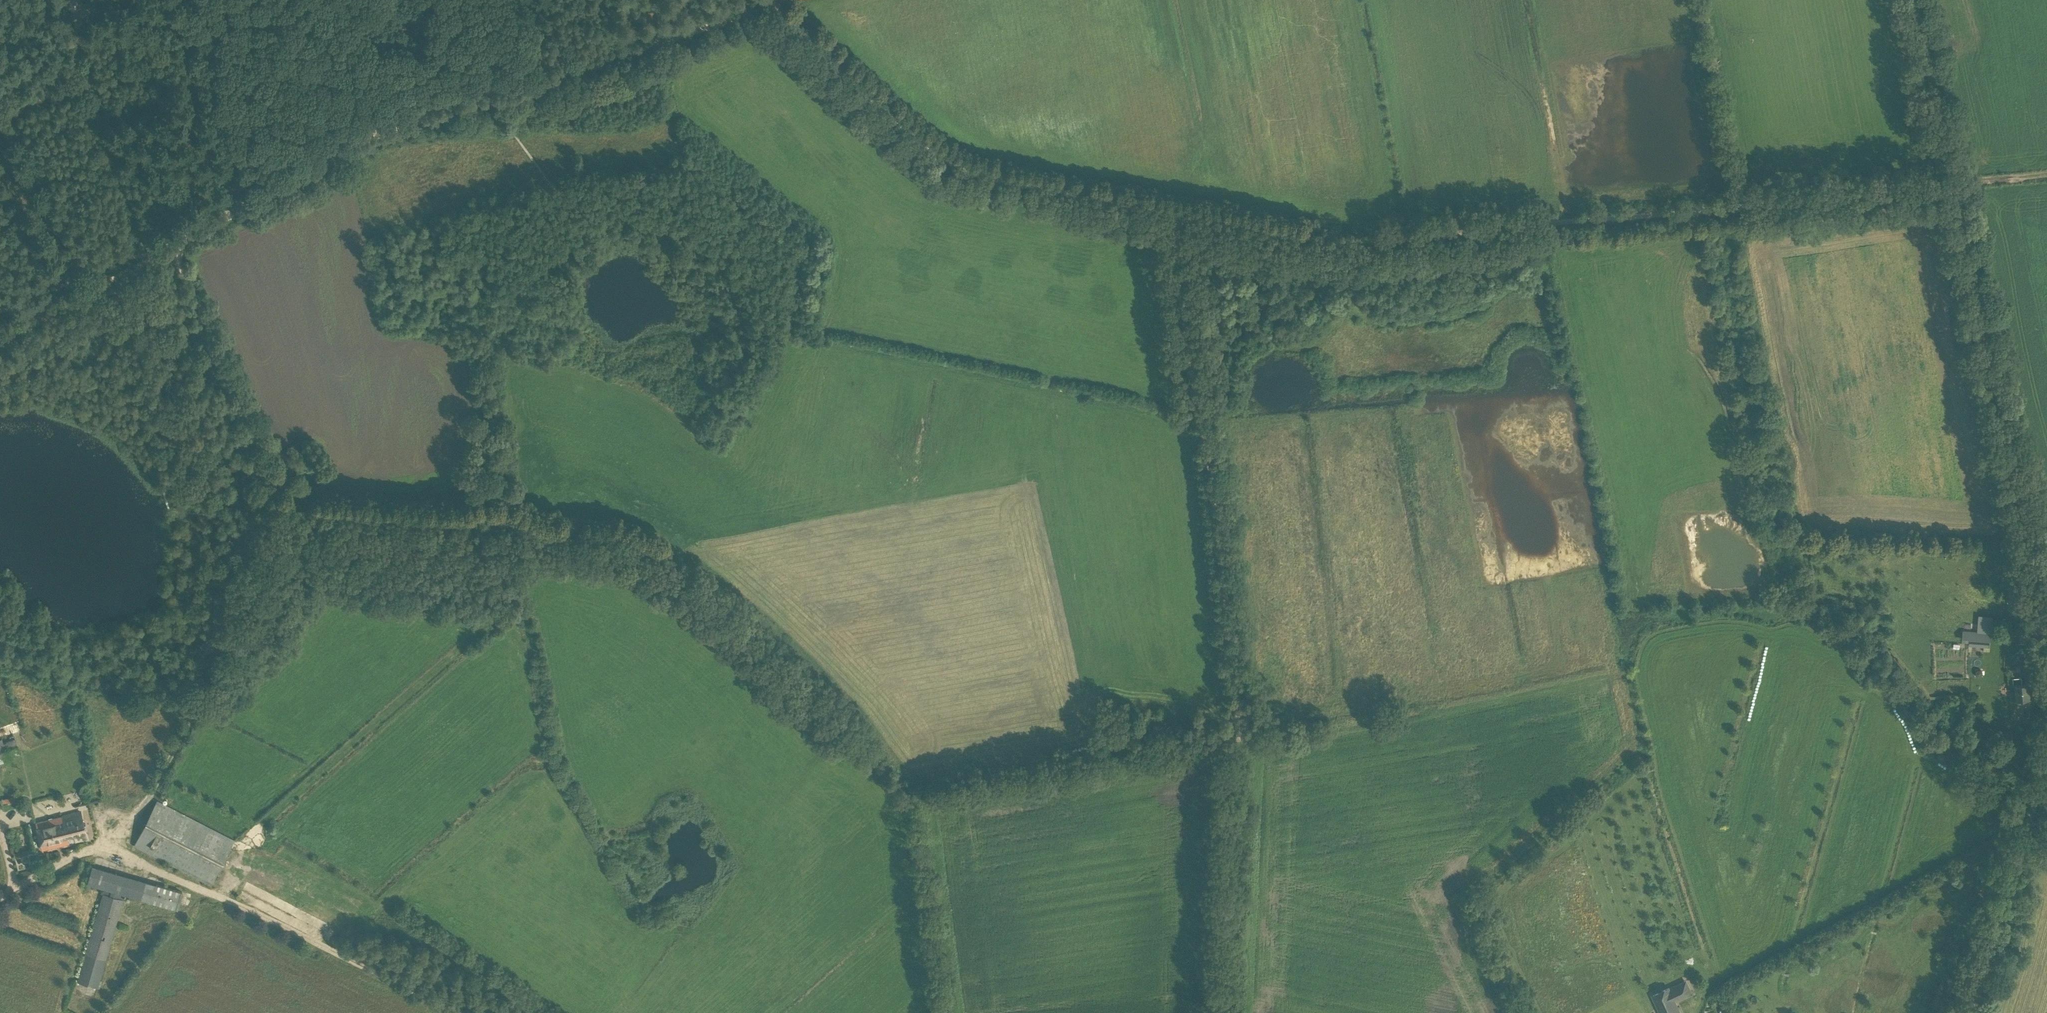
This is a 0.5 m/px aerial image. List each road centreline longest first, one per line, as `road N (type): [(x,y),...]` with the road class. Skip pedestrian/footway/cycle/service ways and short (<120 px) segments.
road 1 (track): [(1171,210),(1240,726),(1229,1012)]
road 2 (track): [(1957,182),(1361,238),(1171,210)]
road 3 (unclassified): [(2046,612),(1916,0)]
road 4 (track): [(0,899),(73,853),(116,852),(453,1012)]
road 5 (track): [(1171,210),(951,160),(776,6)]
road 6 (track): [(289,507),(126,856)]
road 7 (track): [(177,245),(369,141),(488,97)]
road 8 (track): [(291,500),(459,517),(487,511),(528,526),(627,537)]
road 9 (track): [(488,97),(776,6)]
road 10 (unclassified): [(1965,1012),(2046,742)]
road 11 (track): [(177,245),(268,469),(291,500)]
road 12 (track): [(68,0),(150,260)]
road 13 (track): [(35,322),(177,245)]
road 14 (track): [(1309,344),(1356,299),(1378,238)]

